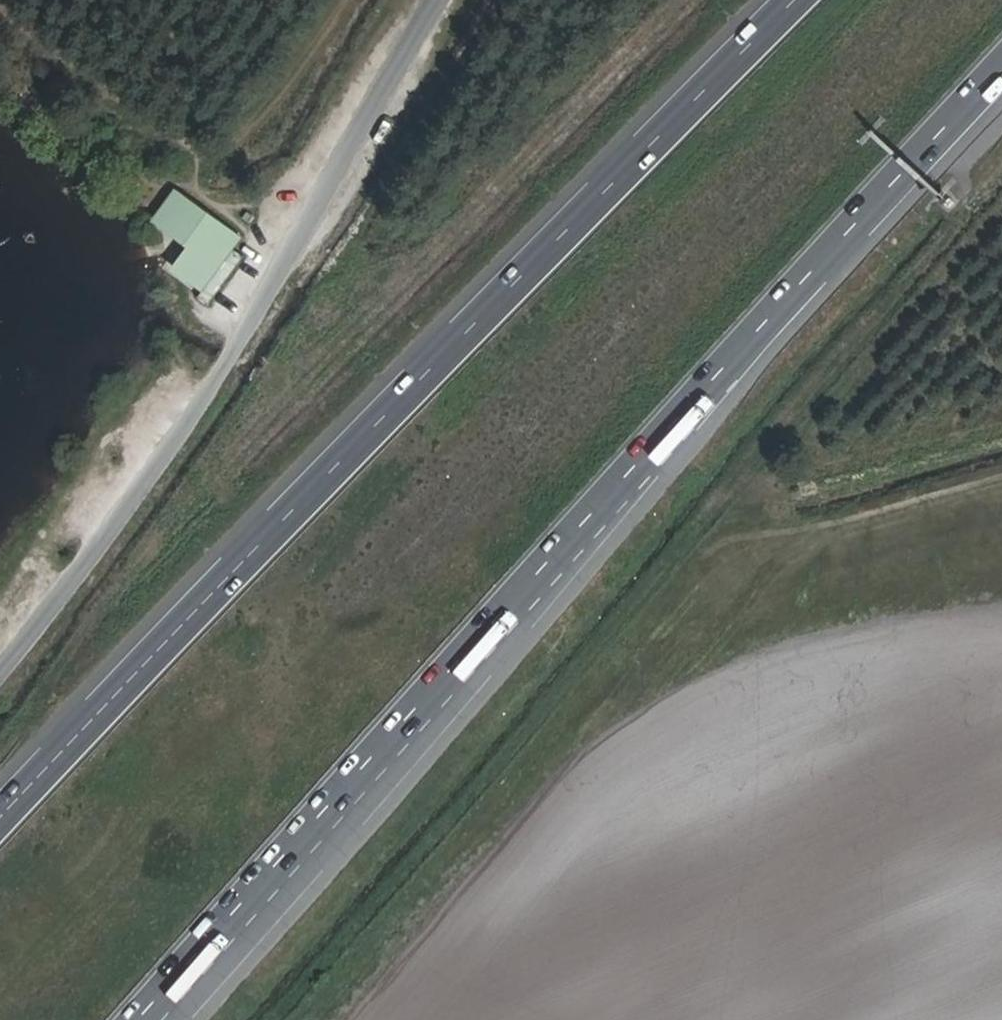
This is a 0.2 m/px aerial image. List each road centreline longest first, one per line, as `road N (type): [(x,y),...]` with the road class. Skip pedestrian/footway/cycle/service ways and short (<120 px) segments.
road 1 (motorway): [(802,0),(449,352),(0,821)]
road 2 (unclassified): [(439,0),(246,350),(0,668)]
road 3 (motorway): [(142,1019),(600,505)]
road 4 (motorway): [(171,1019),(600,505)]
road 5 (motorway): [(600,505),(1001,66)]

